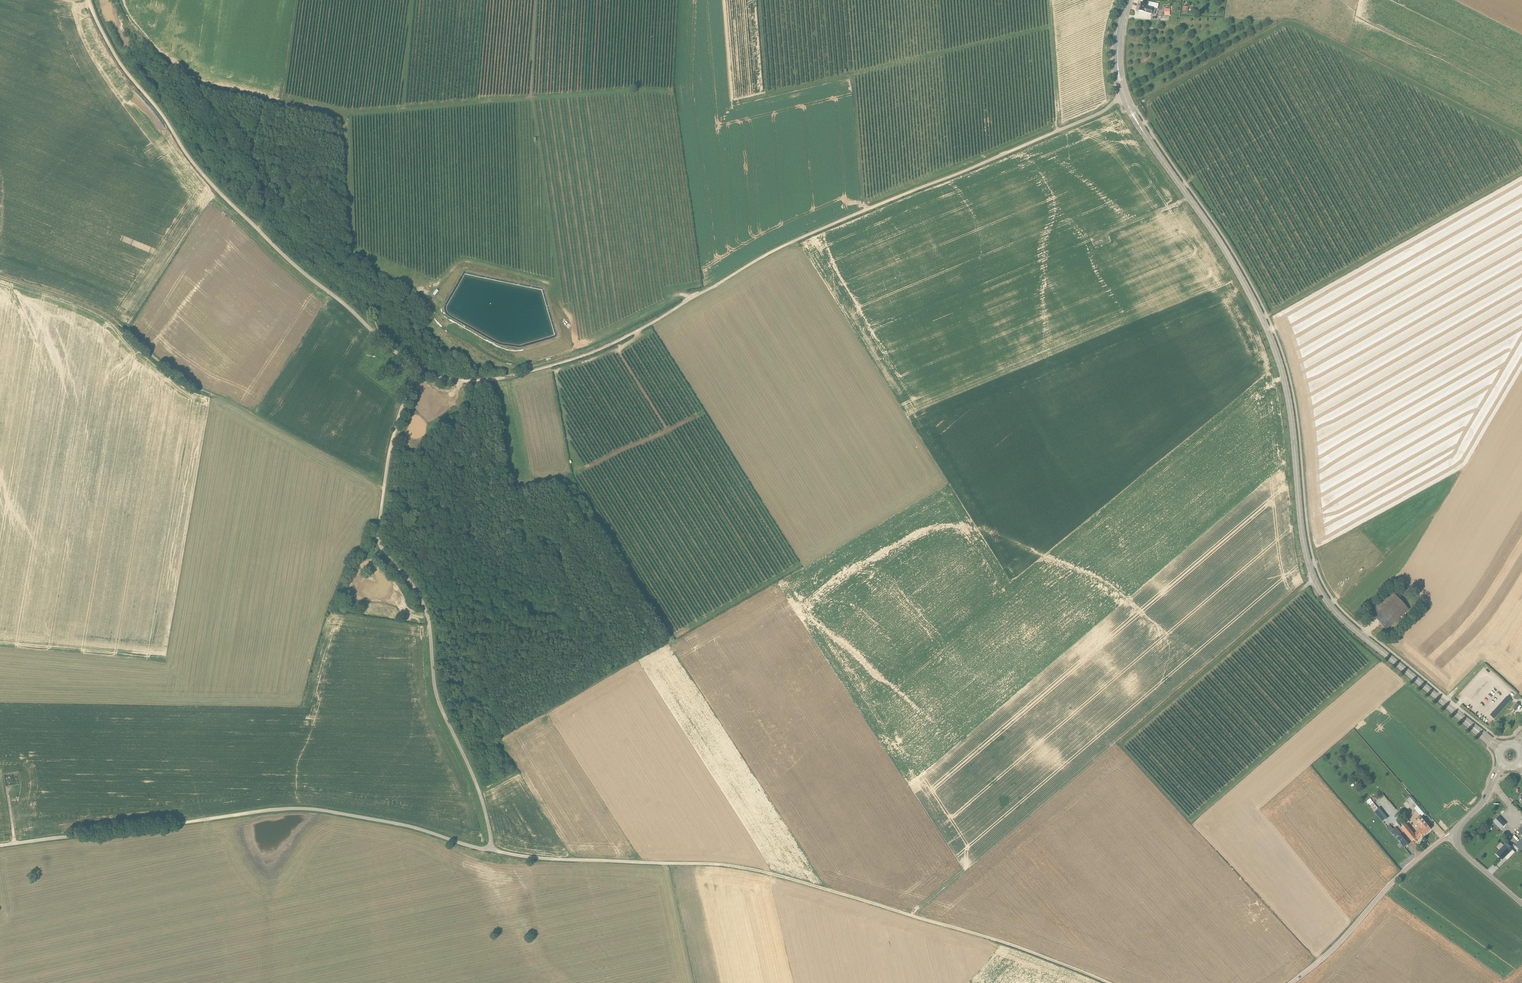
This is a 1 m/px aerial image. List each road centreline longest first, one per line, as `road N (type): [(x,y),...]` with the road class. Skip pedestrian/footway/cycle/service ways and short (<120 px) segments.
road 1 (unclassified): [(0,845),(296,809),(409,826),(493,851),(480,794),(438,701),(425,609),(378,538),(392,440),(420,370)]
road 2 (tertiary): [(1500,750),(1346,622),(1319,588),(1304,543),(1289,403),(1273,344),(1231,261),(1125,96)]
road 3 (unclassified): [(420,370),(486,380),(589,354),(777,249),(1125,96)]
road 4 (track): [(1109,982),(1000,941),(760,871),(493,851)]
road 5 (unclassified): [(420,370),(213,186),(119,63),(88,0)]
road 6 (track): [(943,302),(1189,197)]
road 7 (track): [(203,391),(99,312),(0,277)]
road 8 (tertiary): [(1291,982),(1402,873),(1454,836)]
road 9 (track): [(257,229),(268,182),(252,154),(265,99)]

